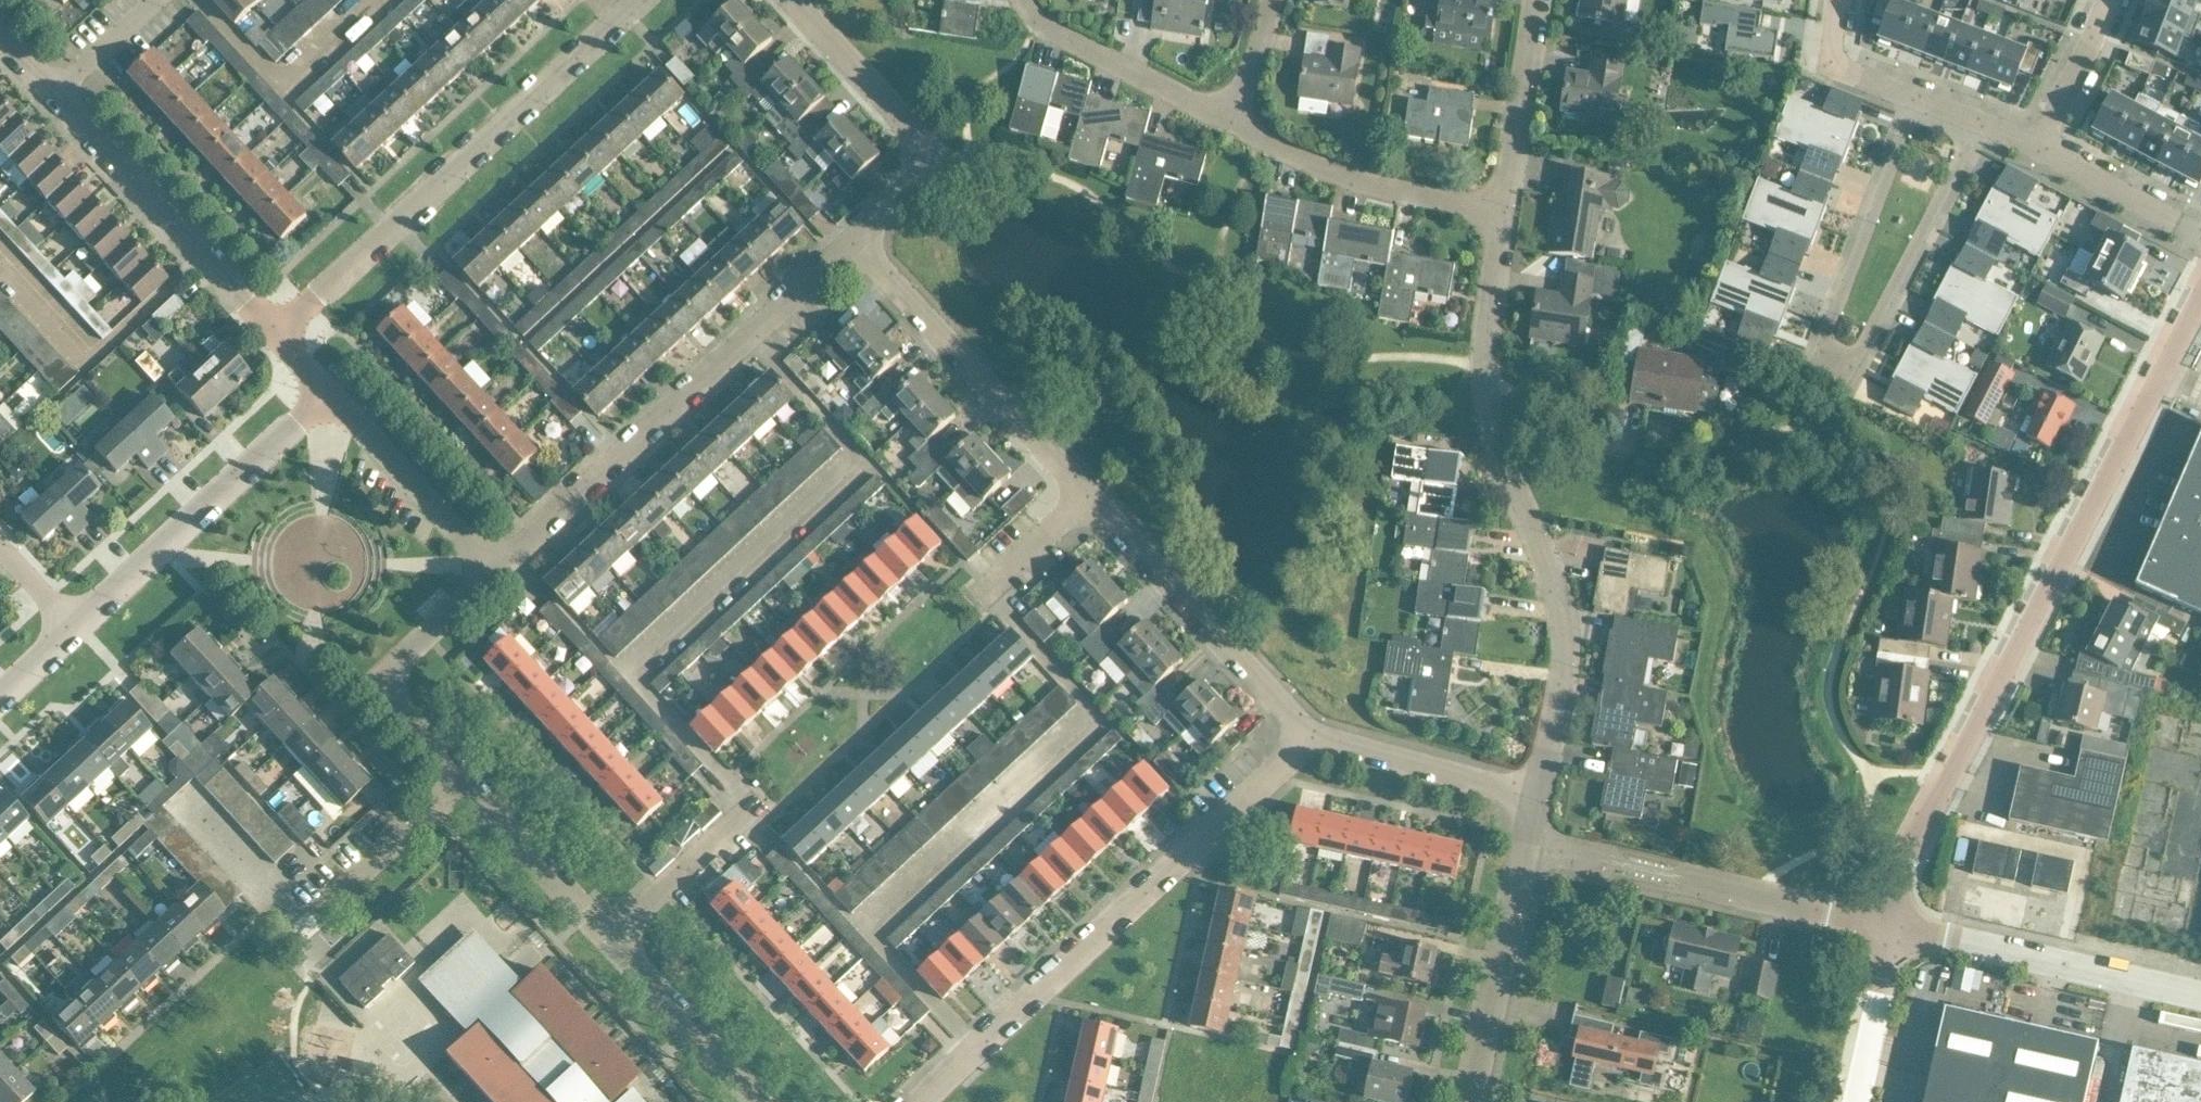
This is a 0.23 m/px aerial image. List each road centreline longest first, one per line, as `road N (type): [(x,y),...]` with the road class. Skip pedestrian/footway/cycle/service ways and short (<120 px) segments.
road 1 (unclassified): [(1894,930),(2200,316)]
road 2 (residential): [(1539,793),(1572,637),(1498,465),(1485,362),(1510,214)]
road 3 (residential): [(1909,93),(1830,341),(1859,356),(1989,130)]
road 4 (residential): [(923,1101),(1318,740)]
road 5 (residential): [(271,335),(644,0)]
road 6 (residential): [(492,574),(860,238)]
road 7 (unclassified): [(1894,930),(1526,857)]
road 8 (residential): [(1091,493),(860,238)]
road 9 (residential): [(74,624),(326,394)]
road 10 (residential): [(1318,740),(1091,493)]
road 11 (residential): [(271,335),(51,100)]
road 12 (residential): [(860,238),(928,174),(931,156),(925,139),(796,0)]
road 13 (unclassified): [(2200,997),(1894,930)]
road 14 (residential): [(1510,214),(1325,170),(1227,122)]
road 15 (residential): [(454,782),(388,706),(384,689),(389,671),(492,574)]
road 16 (residential): [(1472,1101),(1526,857)]
road 17 (residential): [(492,574),(326,394)]
road 18 (residential): [(1227,122),(1065,40),(1025,0)]
road 19 (residential): [(1539,793),(1318,740)]
road 20 (residential): [(760,1101),(605,940)]
road 21 (residential): [(605,940),(454,782)]
road 22 (residential): [(1510,214),(1543,0)]
road 23 (residential): [(306,920),(454,782)]
road 24 (residential): [(605,940),(746,805)]
road 25 (residential): [(2200,240),(2042,157)]
road 26 (unclassified): [(1857,1101),(1894,930)]
road 27 (residential): [(2109,0),(2042,157)]
road 28 (residential): [(1909,93),(1829,60),(1839,0)]
road 29 (residential): [(51,100),(153,0)]
road 30 (unclassified): [(988,588),(1091,493)]
road 31 (residential): [(1227,122),(1267,52),(1275,0)]

